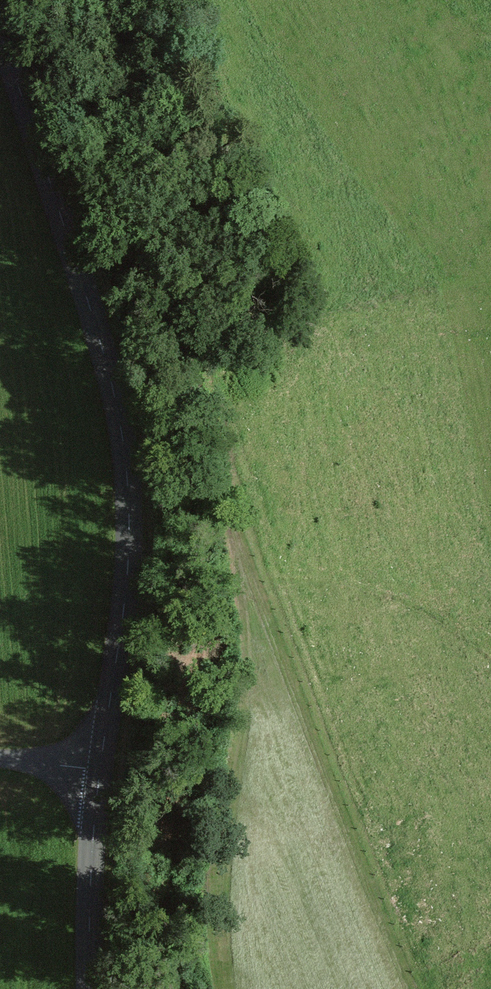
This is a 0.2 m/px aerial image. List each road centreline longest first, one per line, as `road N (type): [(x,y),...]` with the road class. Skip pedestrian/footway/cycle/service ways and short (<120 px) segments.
road 1 (track): [(52,189),(95,205),(161,282),(304,725),(412,988)]
road 2 (tertiary): [(100,769),(128,561),(127,472),(101,346),(0,32)]
road 3 (tertiary): [(91,988),(100,769)]

